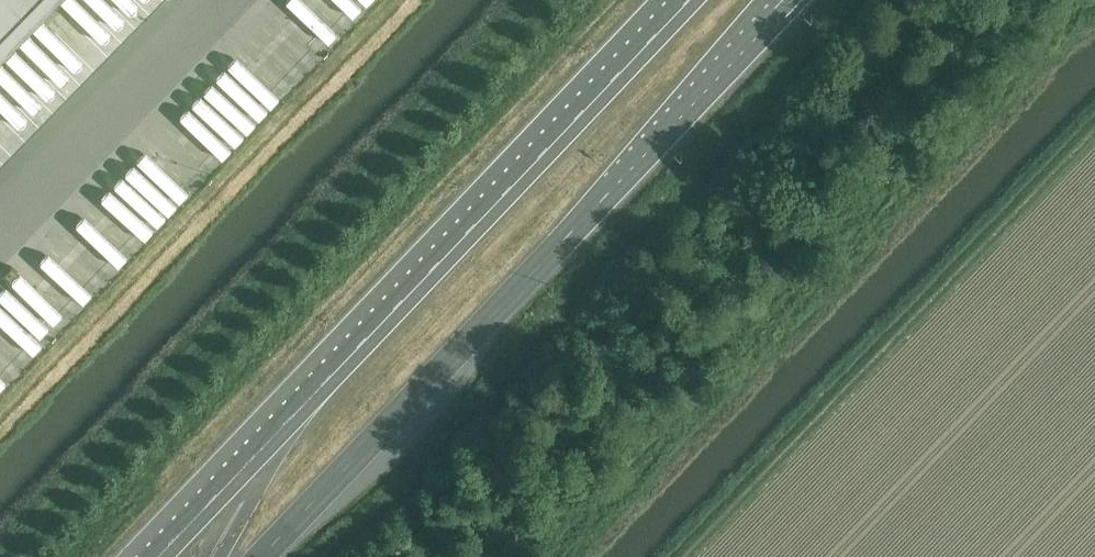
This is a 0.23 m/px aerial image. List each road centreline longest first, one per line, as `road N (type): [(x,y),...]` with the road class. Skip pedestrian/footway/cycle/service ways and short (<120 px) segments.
road 1 (trunk): [(689,0),(158,556)]
road 2 (trunk): [(265,556),(791,0)]

